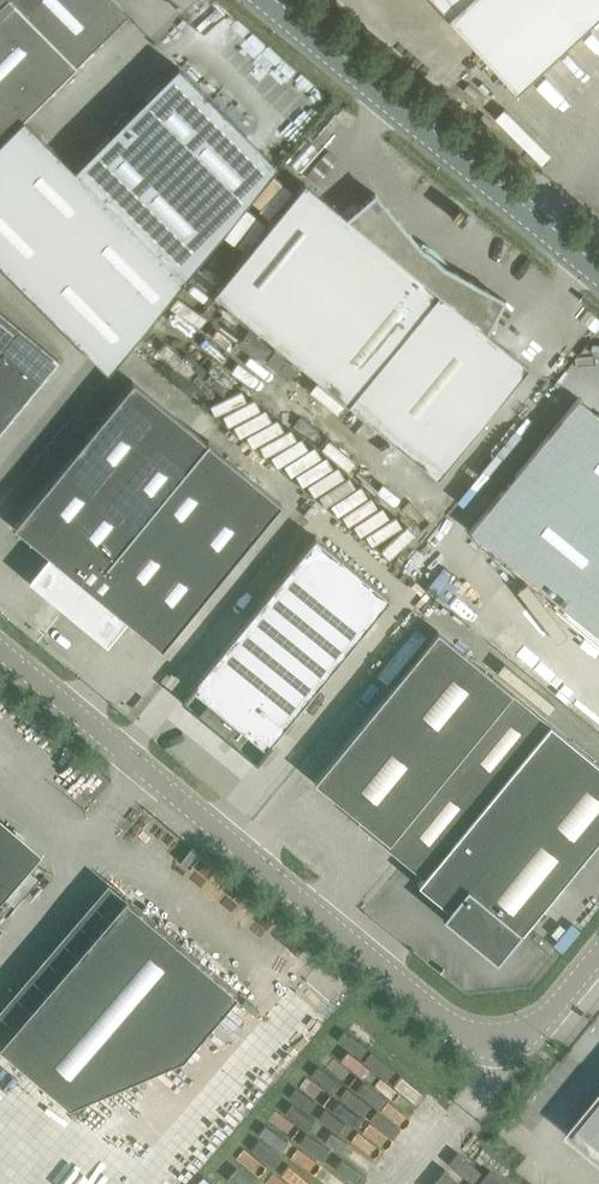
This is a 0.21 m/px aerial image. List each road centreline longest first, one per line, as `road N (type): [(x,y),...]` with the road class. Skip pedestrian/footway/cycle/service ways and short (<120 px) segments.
road 1 (unclassified): [(598,956),(532,1030),(502,1040),(467,1035),(0,649)]
road 2 (unclassified): [(270,0),(598,272)]

